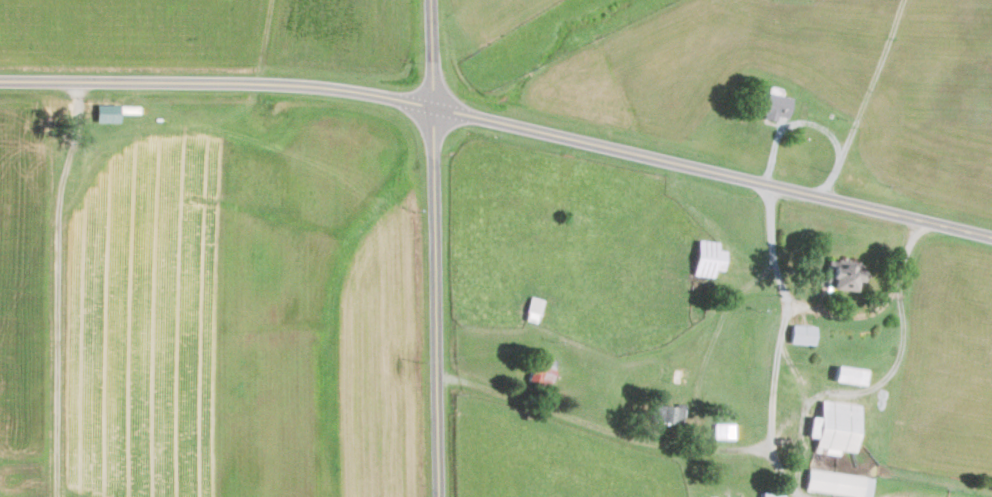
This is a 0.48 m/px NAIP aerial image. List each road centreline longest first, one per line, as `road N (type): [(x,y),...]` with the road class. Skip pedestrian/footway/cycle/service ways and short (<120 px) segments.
road 1 (residential): [(0,80),(340,89),(991,239)]
road 2 (residential): [(440,496),(432,0)]

